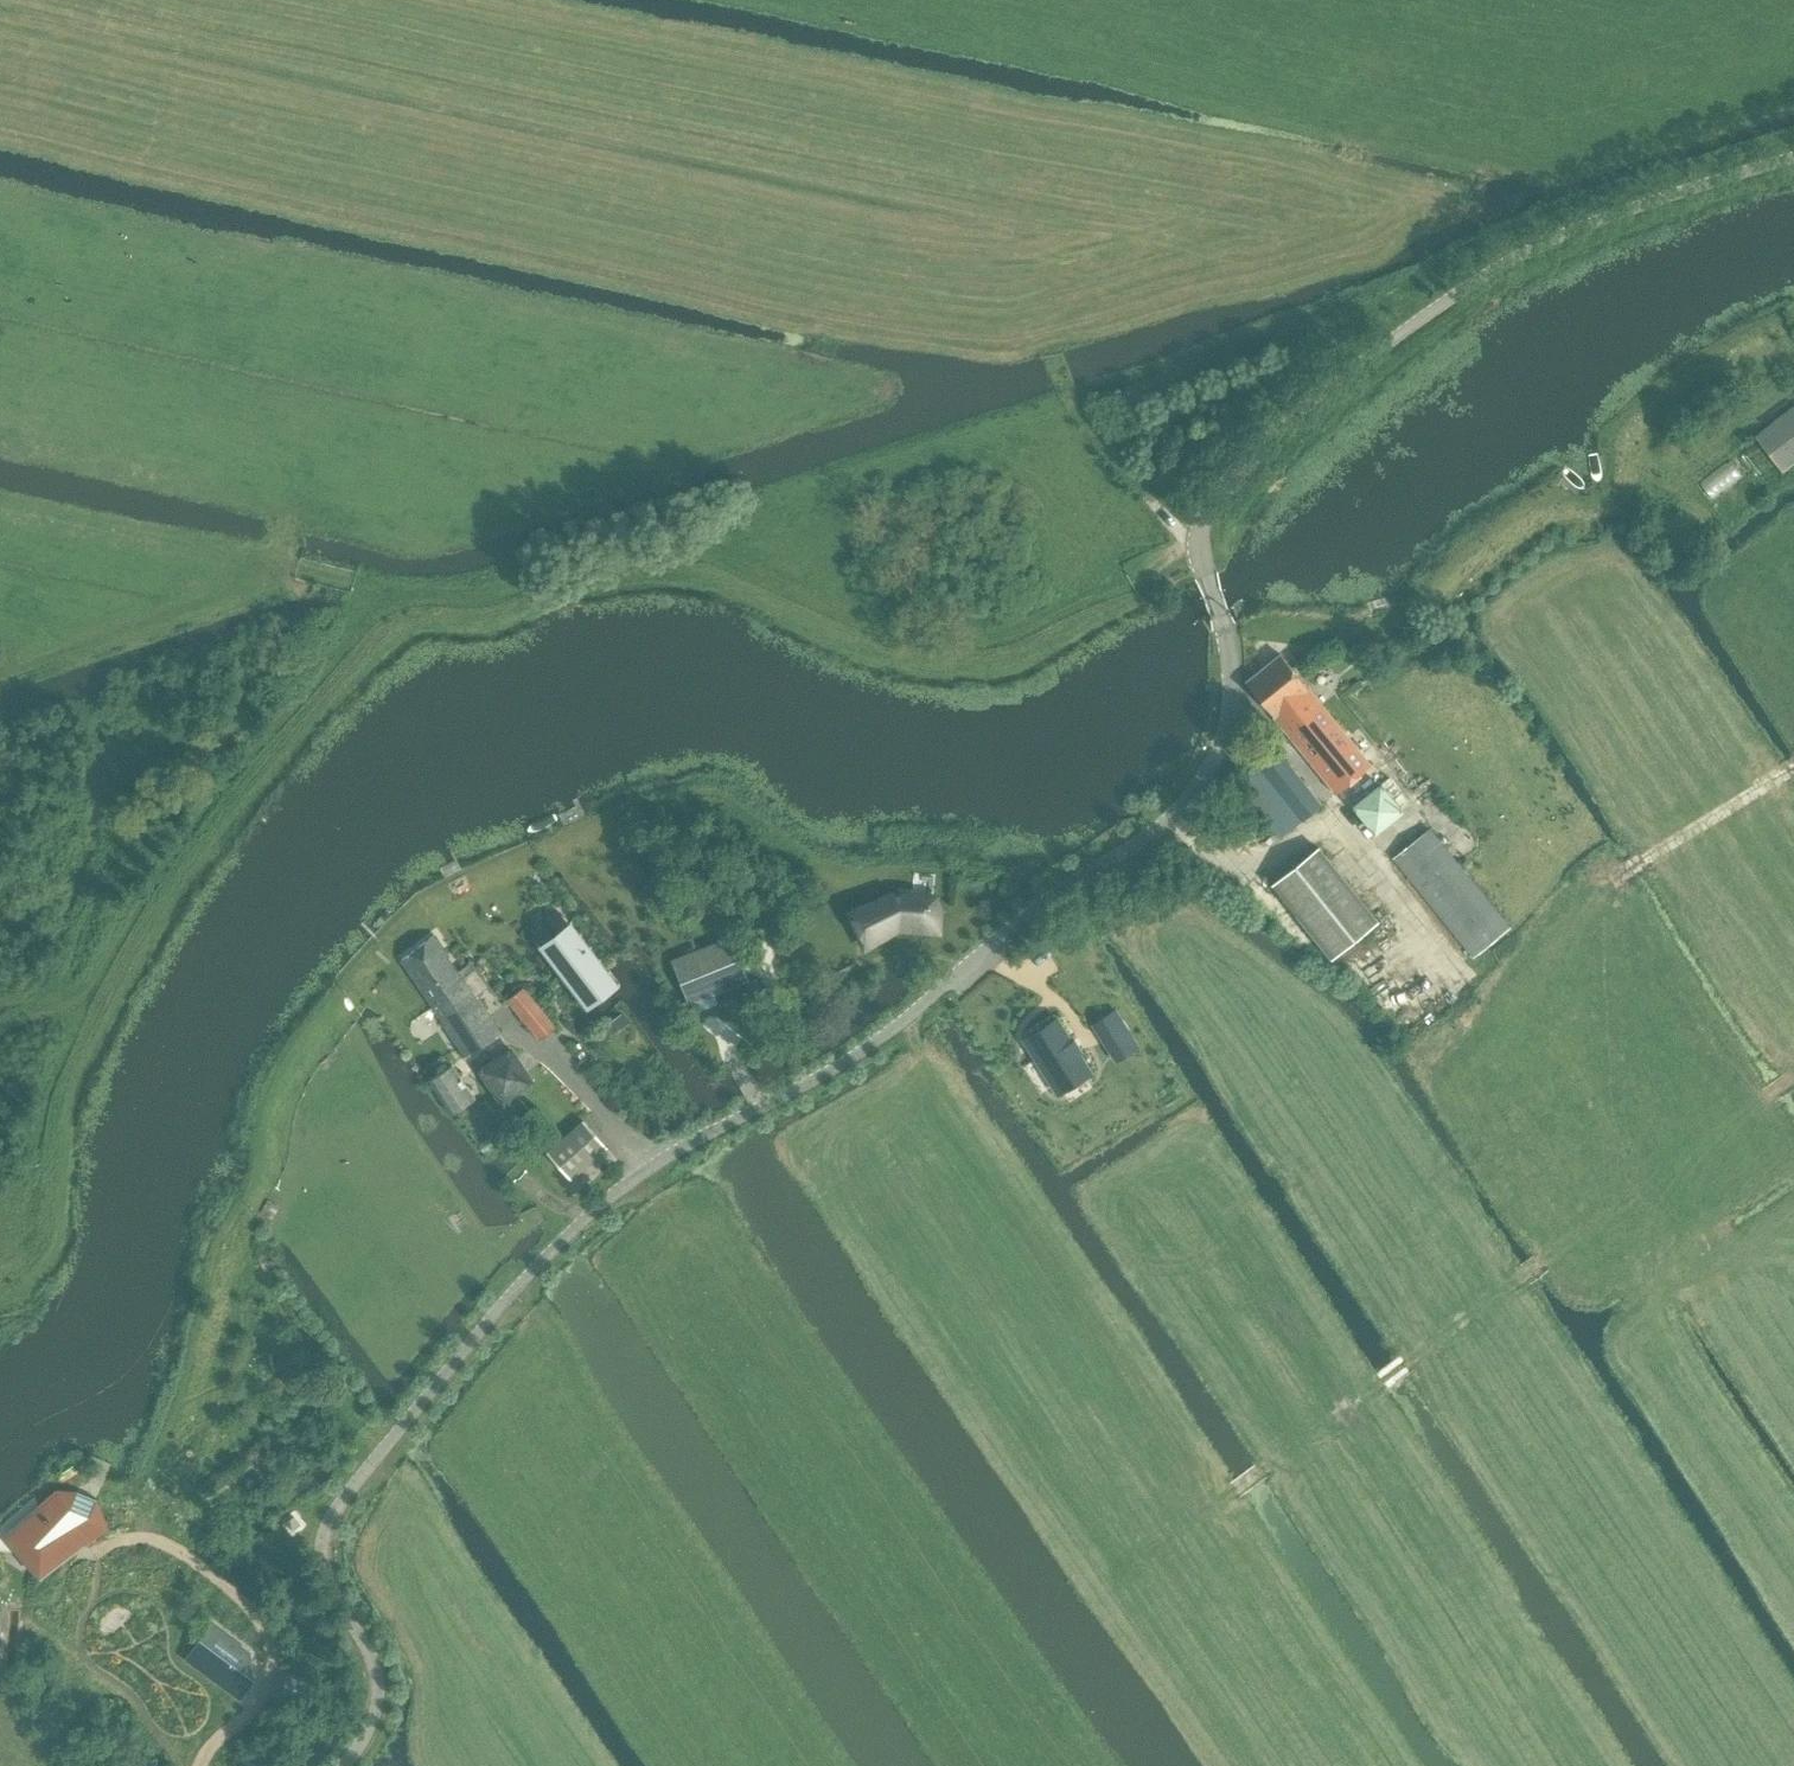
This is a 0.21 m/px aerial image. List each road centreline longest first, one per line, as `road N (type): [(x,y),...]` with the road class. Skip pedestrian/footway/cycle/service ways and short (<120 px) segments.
road 1 (unclassified): [(341,1765),(361,1746),(377,1701),(372,1665),(324,1567),(323,1536),(338,1506),(513,1293),(584,1221),(652,1165),(892,1031),(1026,913),(1127,851),(1197,789),(1223,746),(1230,707),(1229,661),(1199,539),(1217,496),(1259,449),(1384,345),(1500,267),(1607,218),(1793,158)]
road 2 (track): [(1793,767),(1612,882)]

